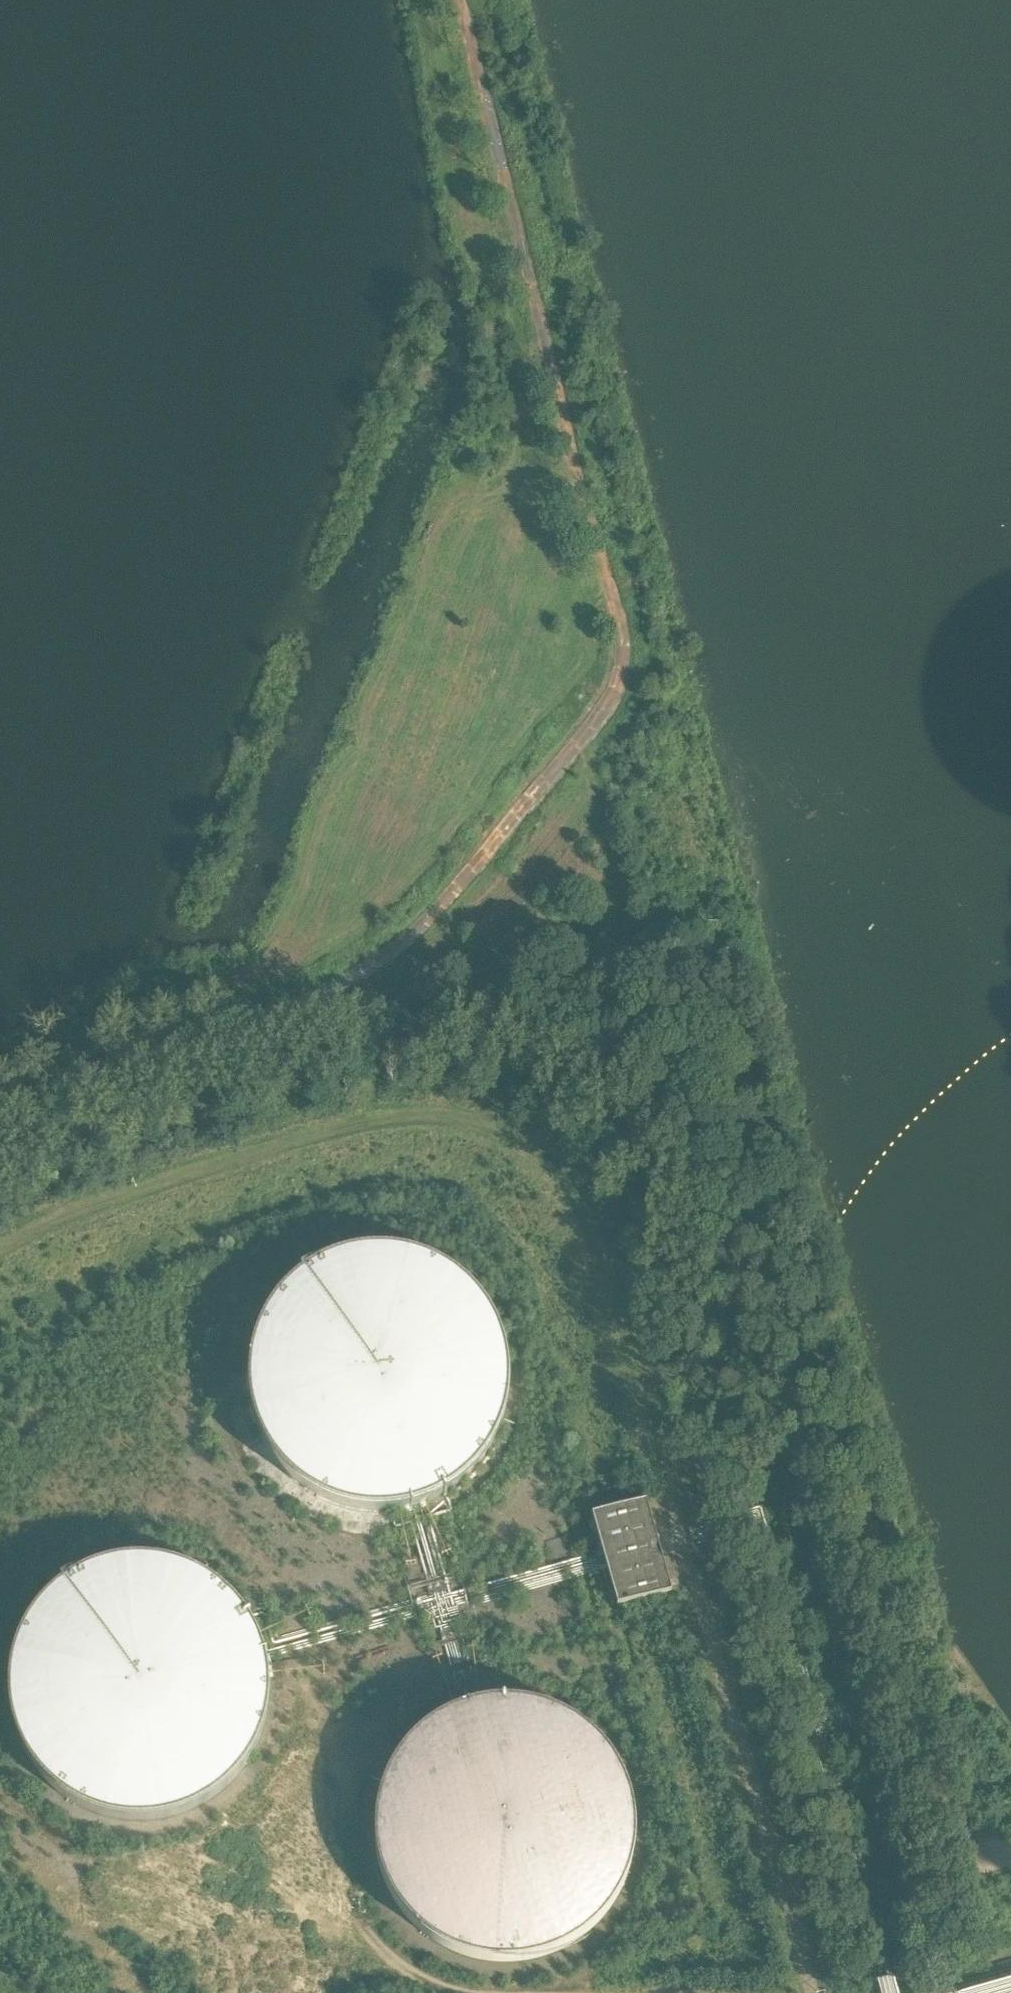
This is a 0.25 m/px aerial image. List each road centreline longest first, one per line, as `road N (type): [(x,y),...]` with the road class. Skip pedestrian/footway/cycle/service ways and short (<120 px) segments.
road 1 (track): [(0,1114),(585,933),(604,919),(615,896),(614,858),(591,780),(591,750),(622,675),(611,606),(459,0)]

